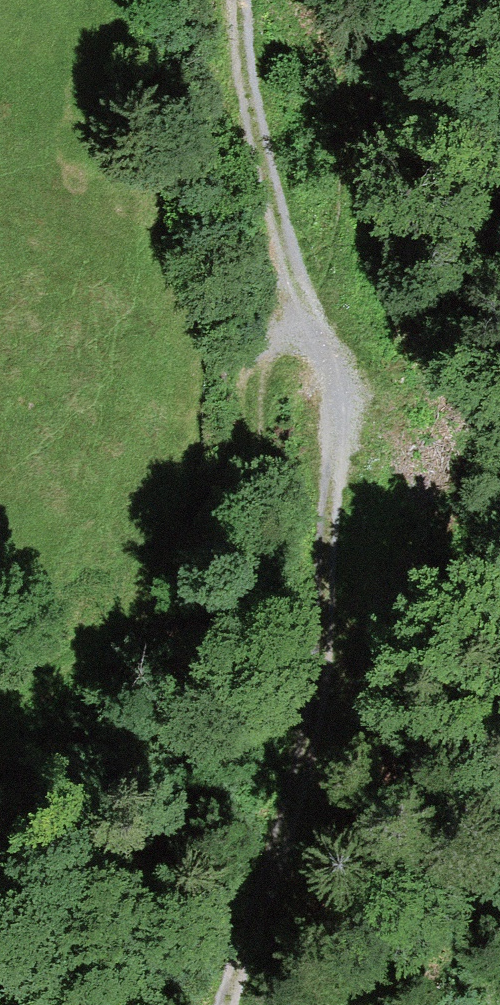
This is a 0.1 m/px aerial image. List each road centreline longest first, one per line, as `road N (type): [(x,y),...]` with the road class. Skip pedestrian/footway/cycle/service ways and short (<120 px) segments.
road 1 (track): [(222,1004),(269,874),(316,702),(325,527),(321,390),(257,153),(234,0)]
road 2 (track): [(0,712),(101,636),(191,539),(242,468),(253,370),(310,333)]

